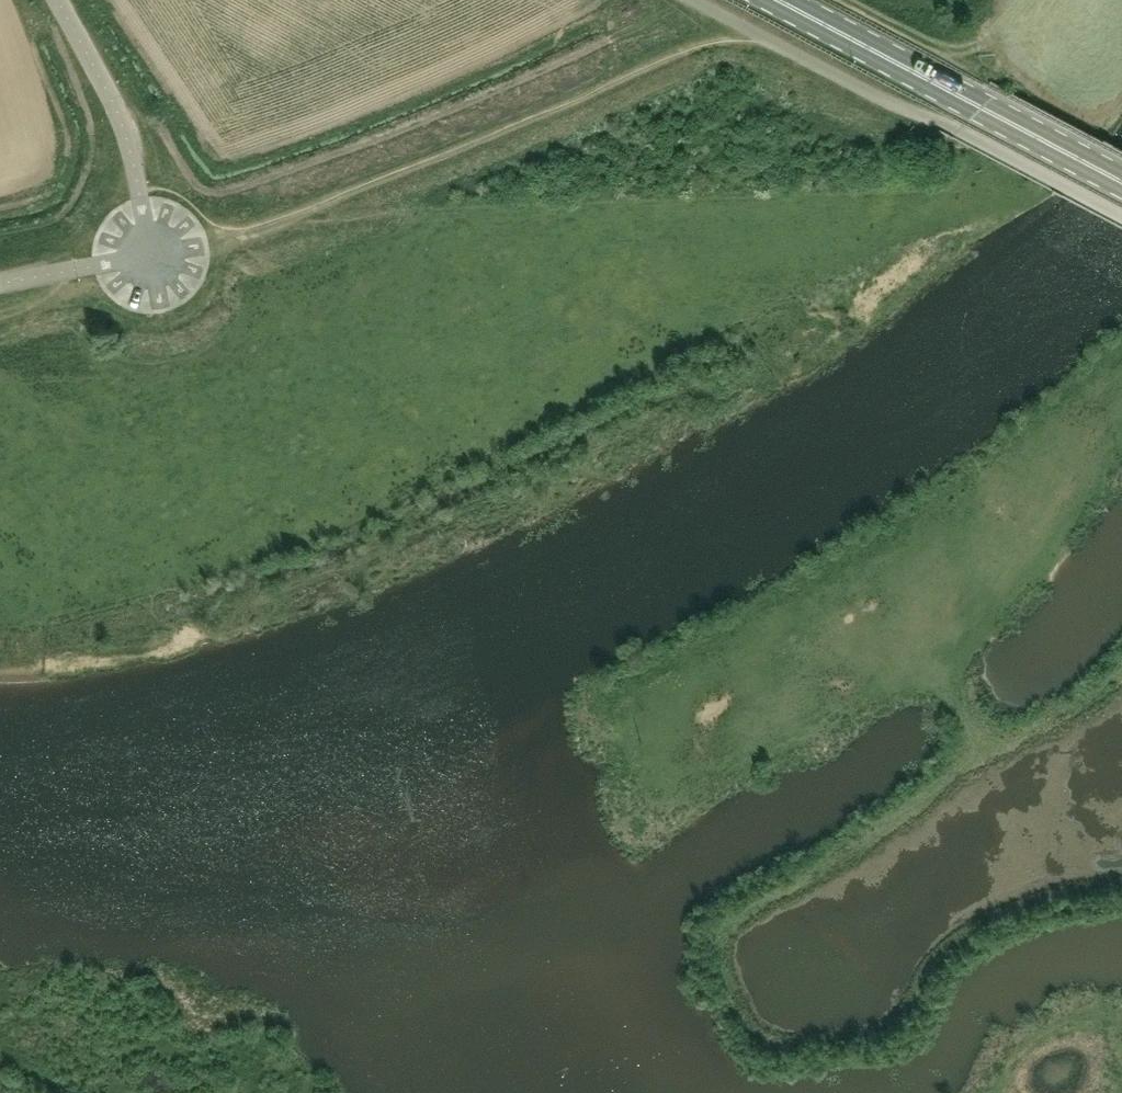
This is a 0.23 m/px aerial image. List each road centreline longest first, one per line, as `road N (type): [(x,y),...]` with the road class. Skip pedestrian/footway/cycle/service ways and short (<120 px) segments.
road 1 (unclassified): [(0,282),(152,255),(124,127),(57,0)]
road 2 (secondary): [(1121,181),(781,0)]

